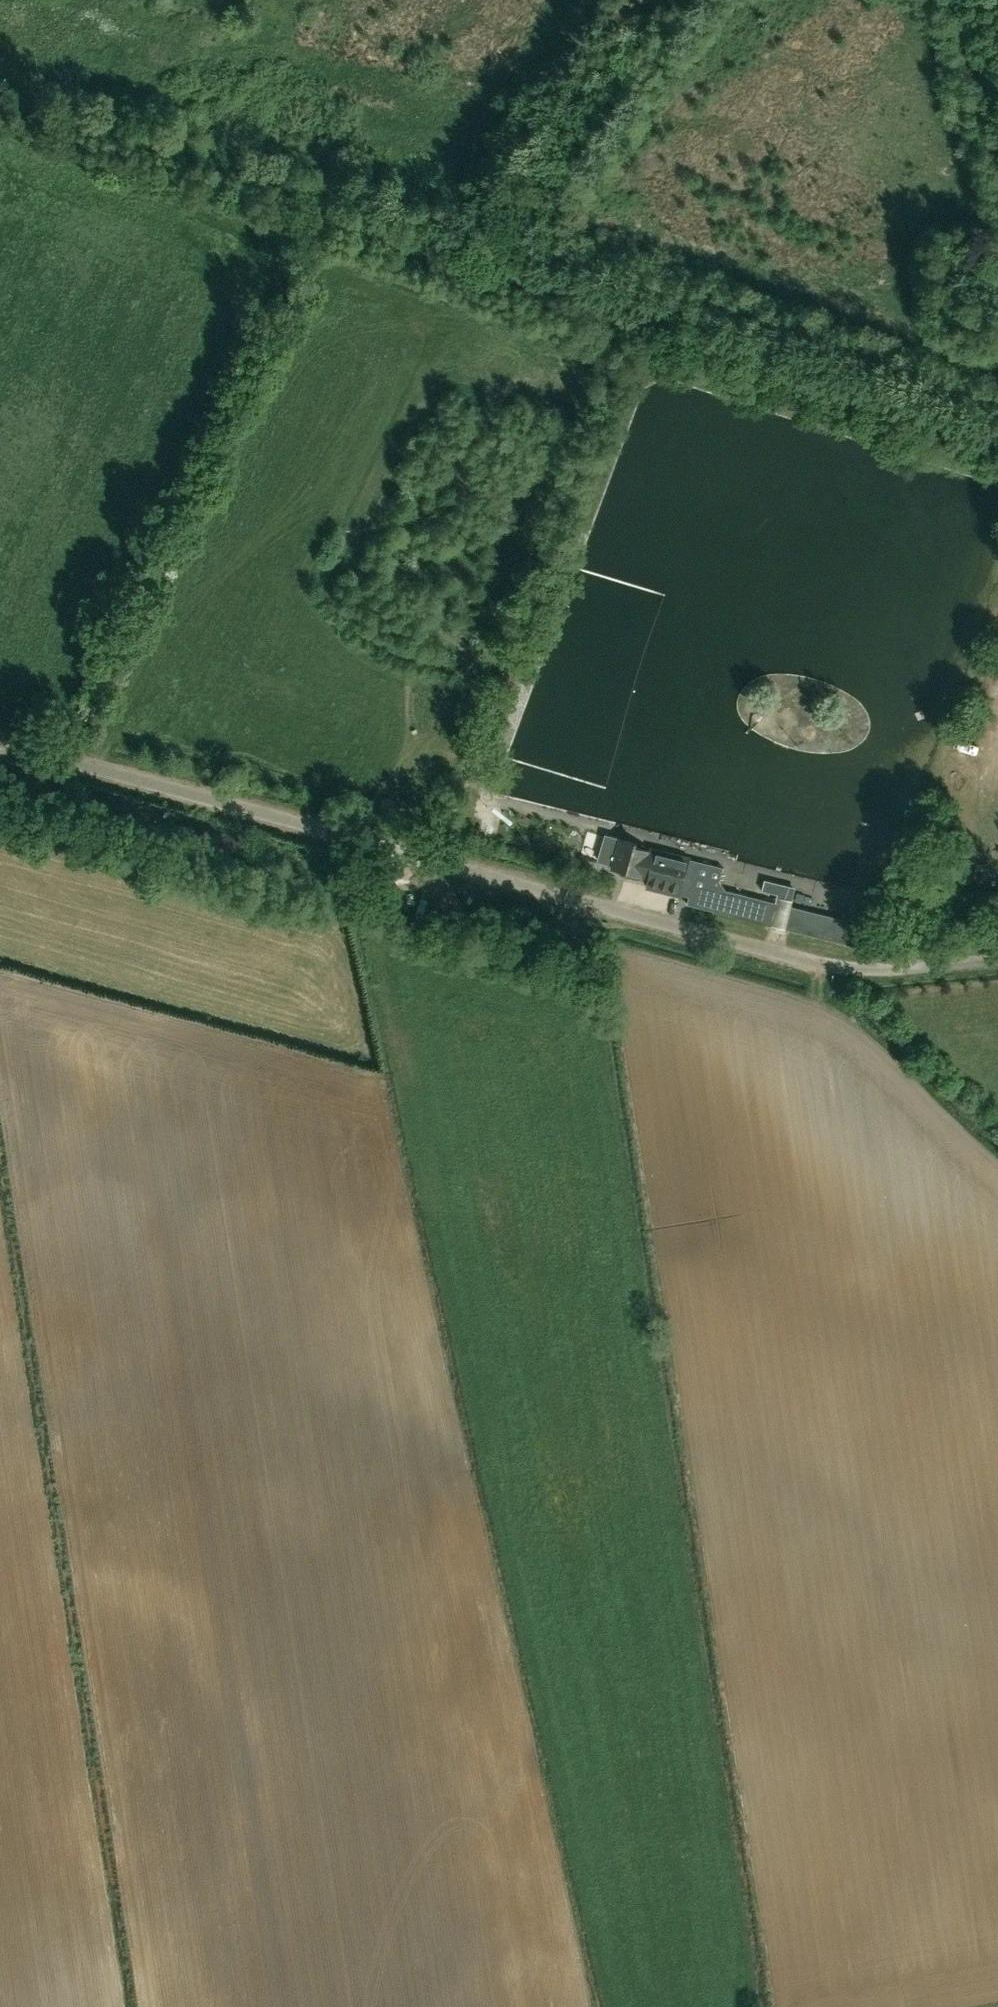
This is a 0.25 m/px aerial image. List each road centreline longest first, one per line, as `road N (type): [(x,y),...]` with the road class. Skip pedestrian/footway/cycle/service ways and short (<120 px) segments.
road 1 (unclassified): [(997,937),(879,952),(748,935),(0,736)]

